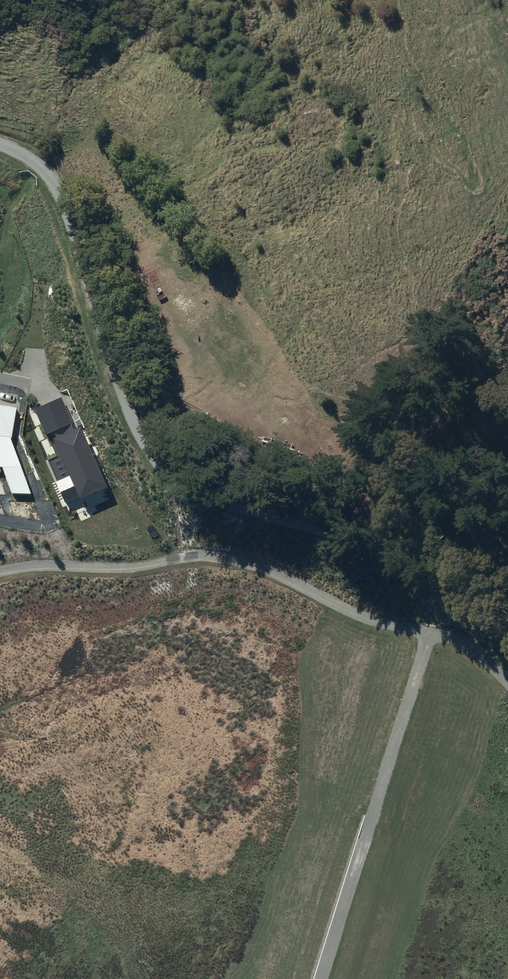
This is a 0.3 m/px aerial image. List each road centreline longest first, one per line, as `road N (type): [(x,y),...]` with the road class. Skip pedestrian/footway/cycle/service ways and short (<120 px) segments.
road 1 (track): [(397,0),(407,55),(482,176),(477,189),(465,186),(398,114),(385,114),(403,172),(394,241),(425,308),(413,325),(332,247),(294,191),(274,179),(264,187),(262,211),(284,292),(266,295),(186,181)]
road 2 (residential): [(0,144),(28,155),(59,190),(166,501),(401,550),(507,656)]
road 3 (track): [(319,978),(430,632)]

